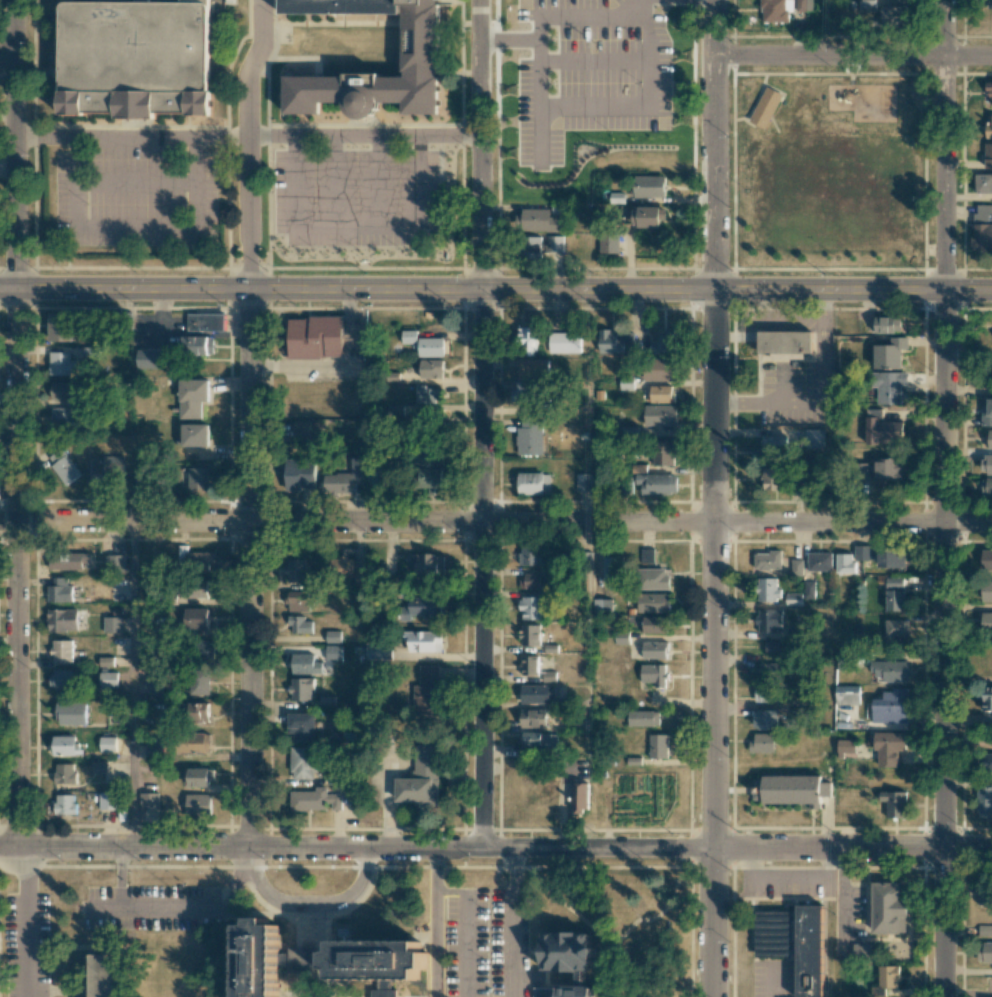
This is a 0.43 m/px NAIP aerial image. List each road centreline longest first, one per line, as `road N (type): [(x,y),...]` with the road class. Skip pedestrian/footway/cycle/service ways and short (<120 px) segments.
road 1 (residential): [(945,0),(945,996)]
road 2 (residential): [(991,520),(0,522)]
road 3 (secondary): [(991,292),(0,290)]
road 4 (tertiary): [(991,852),(27,848)]
road 5 (residential): [(263,0),(264,44),(248,80),(254,847)]
road 6 (residential): [(17,0),(17,522),(27,848)]
road 7 (residential): [(480,0),(481,847)]
road 8 (tertiary): [(713,291),(714,996)]
road 9 (tertiary): [(712,0),(713,291)]
road 10 (residential): [(991,58),(712,57)]
road 11 (residential): [(27,848),(26,996)]

